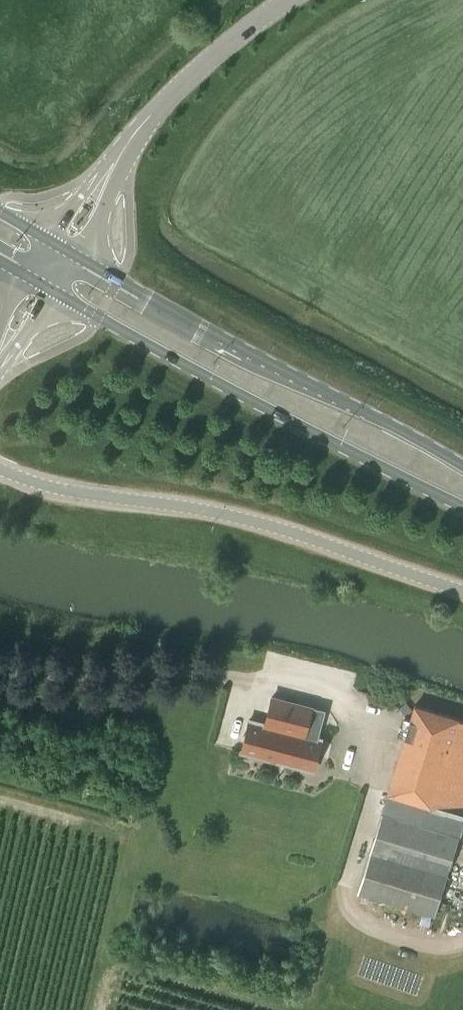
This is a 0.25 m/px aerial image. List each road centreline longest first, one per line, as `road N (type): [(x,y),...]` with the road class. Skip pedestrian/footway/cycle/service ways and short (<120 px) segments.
road 1 (unclassified): [(462,591),(277,528),(62,490),(0,468)]
road 2 (primary): [(53,292),(462,507)]
road 3 (primary): [(462,468),(74,257)]
road 4 (tertiary): [(108,183),(183,80),(286,0)]

